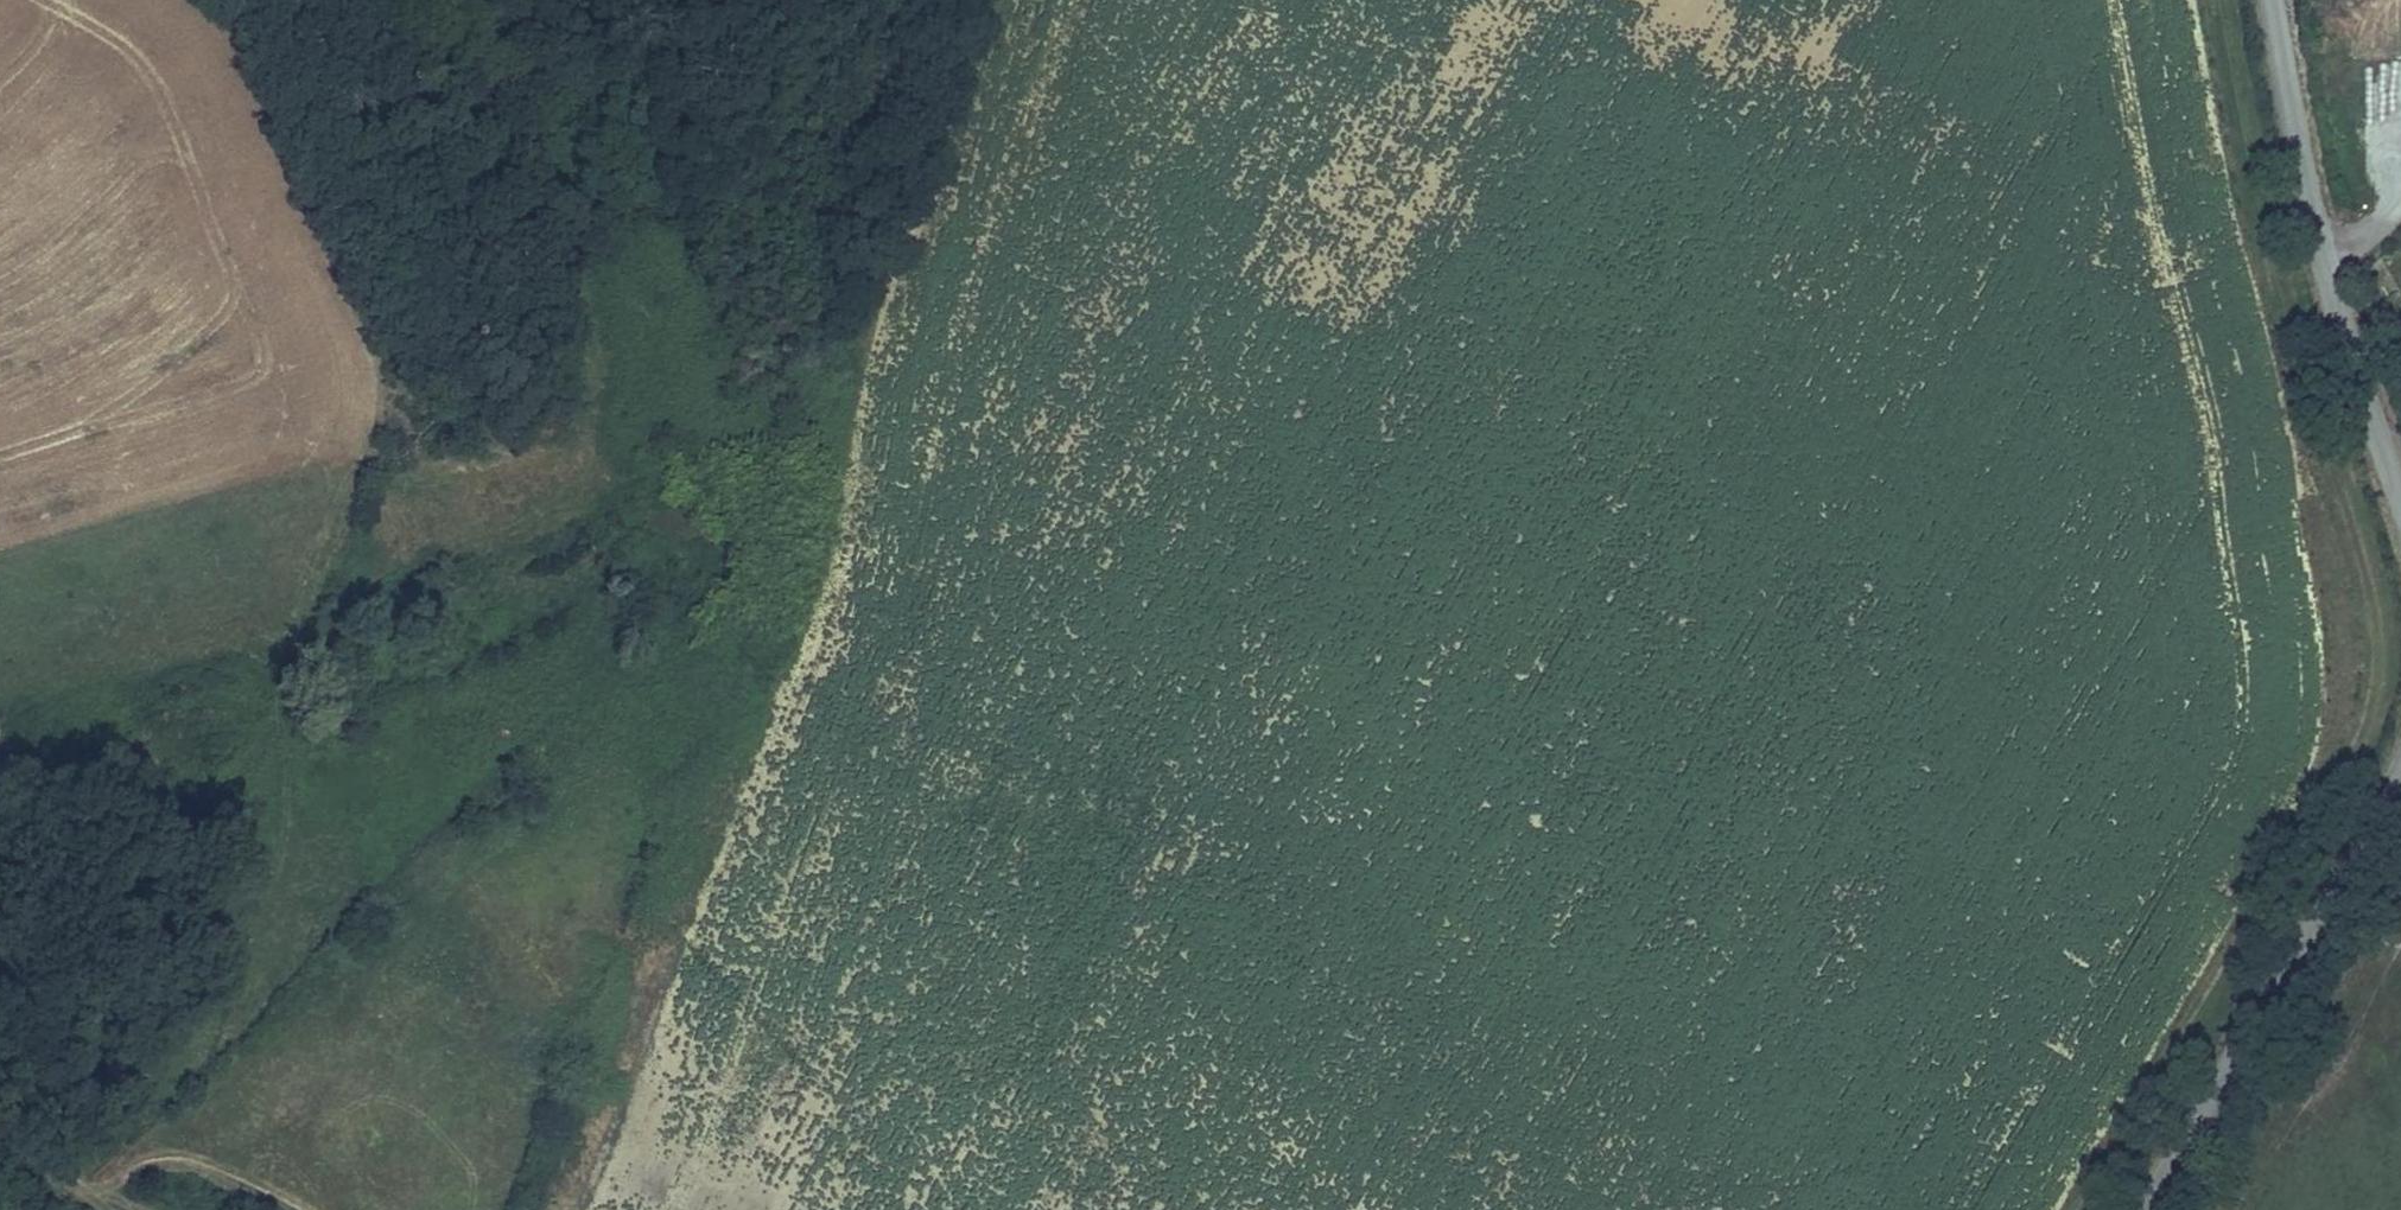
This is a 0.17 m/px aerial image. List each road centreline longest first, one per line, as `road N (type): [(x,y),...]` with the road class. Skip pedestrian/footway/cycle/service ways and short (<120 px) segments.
road 1 (tertiary): [(2400,511),(2328,279),(2278,0)]
road 2 (tertiary): [(2129,1209),(2400,762)]

